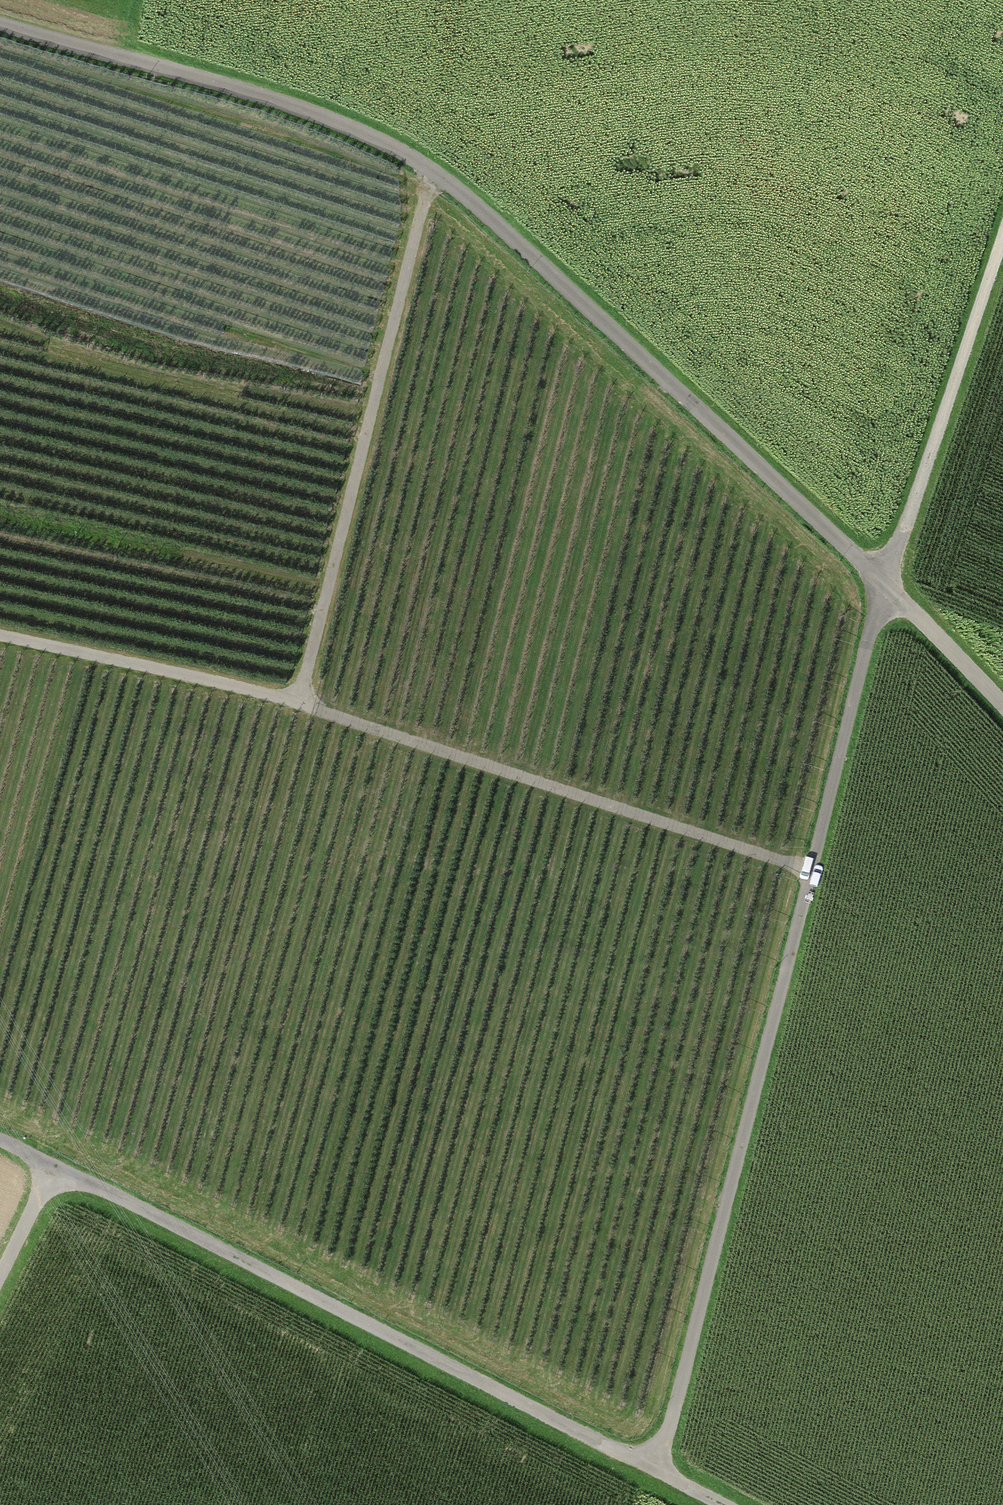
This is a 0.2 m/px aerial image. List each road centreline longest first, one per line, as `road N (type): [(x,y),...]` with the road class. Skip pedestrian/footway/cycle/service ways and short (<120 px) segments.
road 1 (track): [(885,582),(433,171),(378,139),(292,105),(0,28)]
road 2 (track): [(885,582),(658,1469)]
road 3 (track): [(0,635),(281,697),(301,687),(433,171)]
road 4 (track): [(658,1469),(54,1174)]
road 5 (track): [(281,697),(813,870)]
road 6 (track): [(885,582),(1002,226)]
road 7 (track): [(1002,707),(885,582)]

